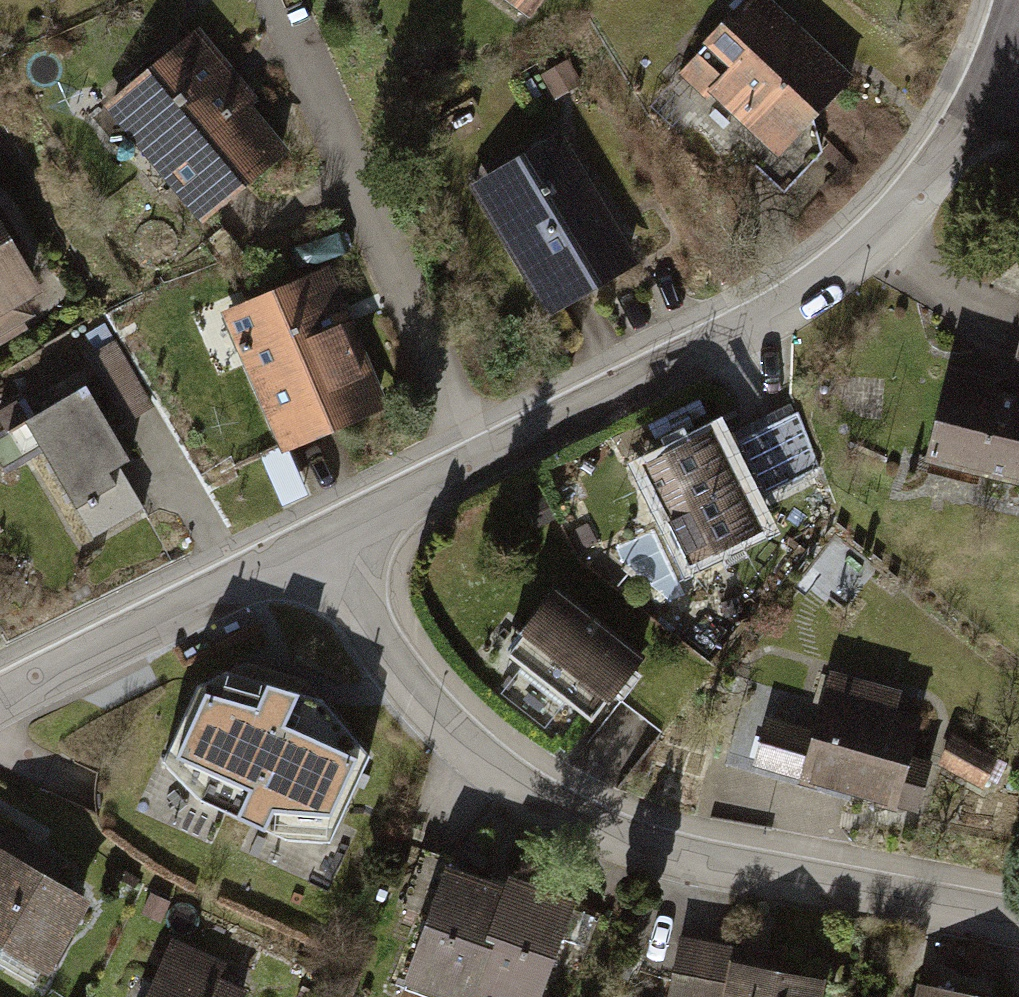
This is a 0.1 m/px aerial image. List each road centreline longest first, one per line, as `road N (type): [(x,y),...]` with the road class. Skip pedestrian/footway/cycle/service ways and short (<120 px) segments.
road 1 (residential): [(328,542),(382,646),(426,706),(505,778),(567,815),(673,855),(1018,923)]
road 2 (residential): [(993,75),(933,175),(821,286),(328,542)]
road 3 (residential): [(328,542),(0,701)]

